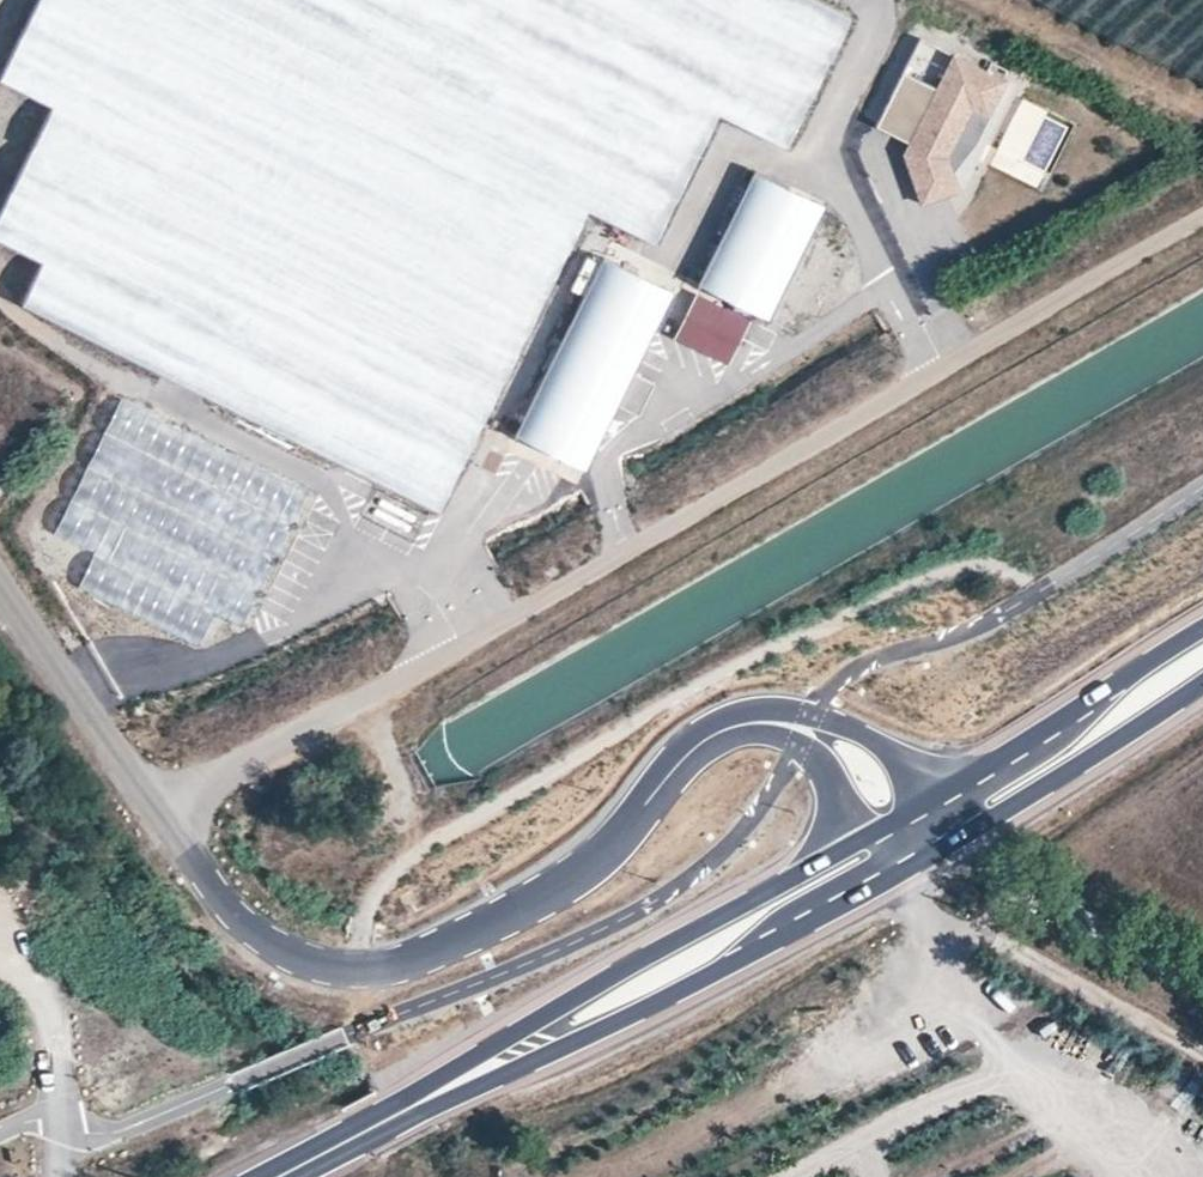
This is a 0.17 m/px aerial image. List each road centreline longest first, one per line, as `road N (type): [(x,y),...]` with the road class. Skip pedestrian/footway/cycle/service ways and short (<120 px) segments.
road 1 (tertiary): [(804,714),(714,728),(584,862),(481,923),(389,962),(305,951),(239,907),(0,588)]
road 2 (secondary): [(287,1176),(889,850)]
road 3 (residential): [(947,817),(1026,894),(1202,988)]
road 4 (secondary): [(947,817),(1202,657)]
road 5 (track): [(0,959),(25,957),(47,984),(60,1019),(72,1176)]
road 6 (tertiary): [(947,817),(914,768),(868,733),(804,714)]
road 7 (tertiary): [(804,714),(847,797),(889,850)]

